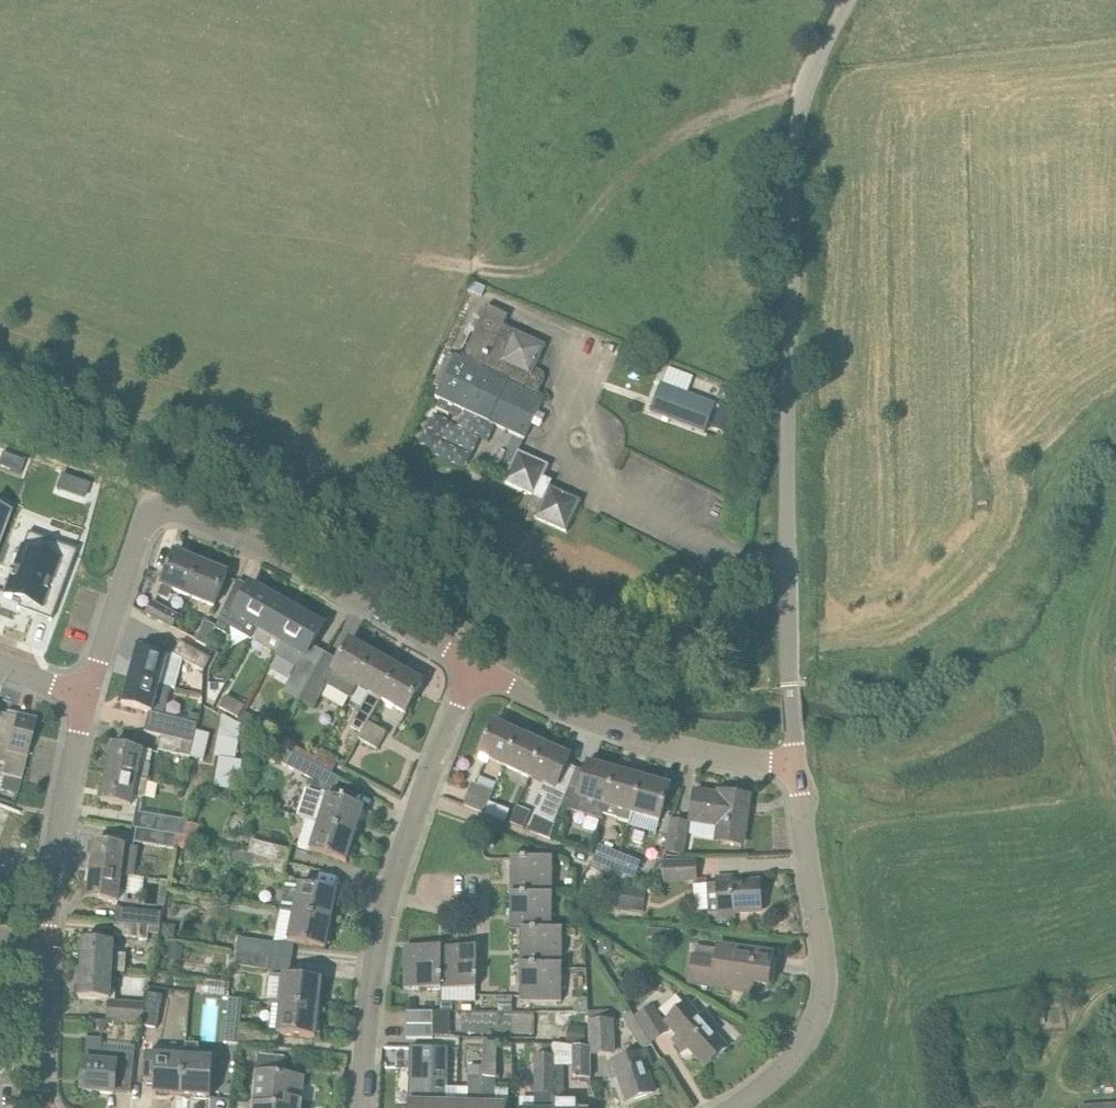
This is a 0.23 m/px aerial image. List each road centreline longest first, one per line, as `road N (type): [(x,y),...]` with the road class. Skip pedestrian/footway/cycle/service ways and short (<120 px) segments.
road 1 (unclassified): [(791,693),(795,160),(809,74),(846,0)]
road 2 (residential): [(354,1107),(357,1006),(378,893),(475,665)]
road 3 (residential): [(728,1107),(801,1045),(825,991),(797,764)]
road 4 (residential): [(475,665),(260,541),(170,507)]
road 5 (residential): [(797,764),(588,720),(475,665)]
road 6 (residential): [(49,957),(61,826),(89,694)]
road 7 (residential): [(89,694),(147,518),(170,507)]
road 8 (residential): [(47,1107),(49,957)]

